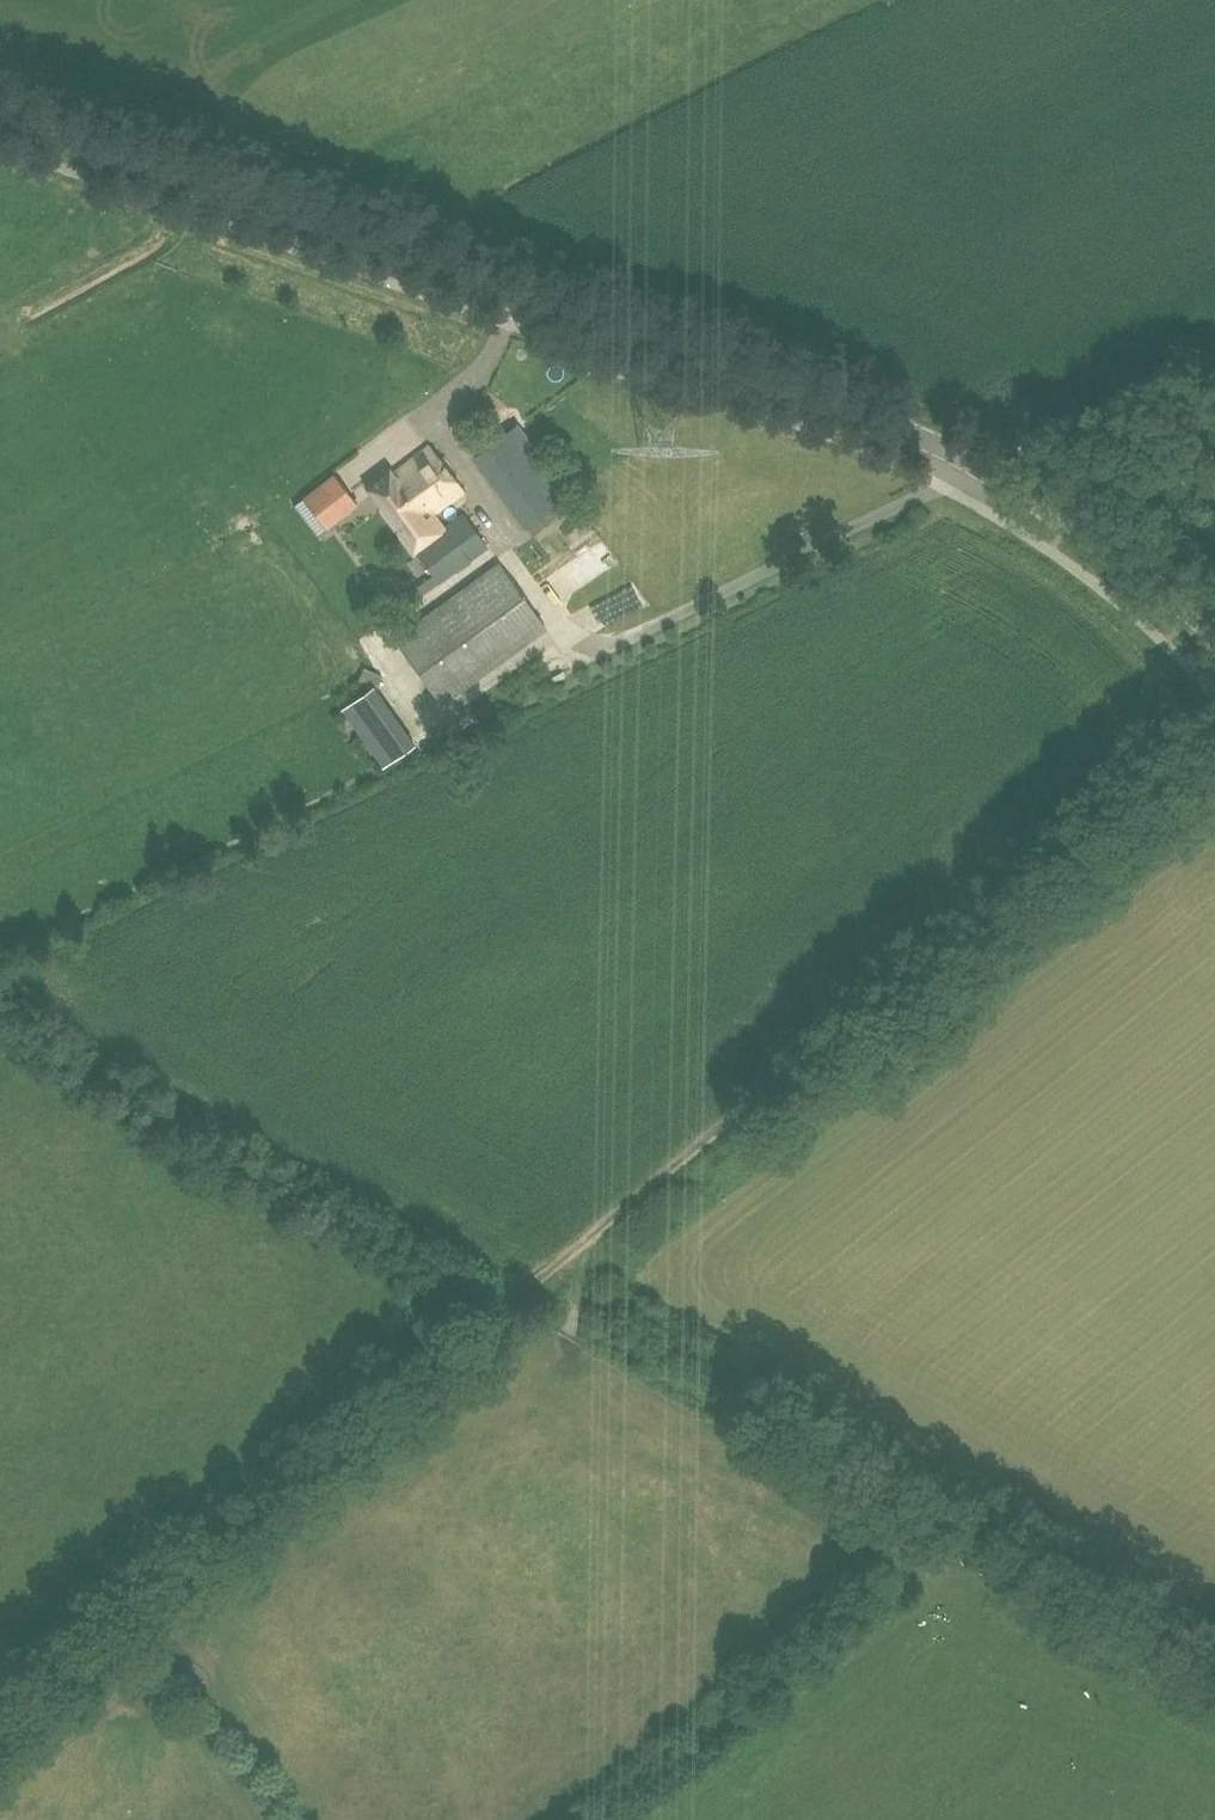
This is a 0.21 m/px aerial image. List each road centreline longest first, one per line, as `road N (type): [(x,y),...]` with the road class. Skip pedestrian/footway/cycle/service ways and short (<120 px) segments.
road 1 (tertiary): [(0,109),(929,446),(1006,485),(1214,646)]

